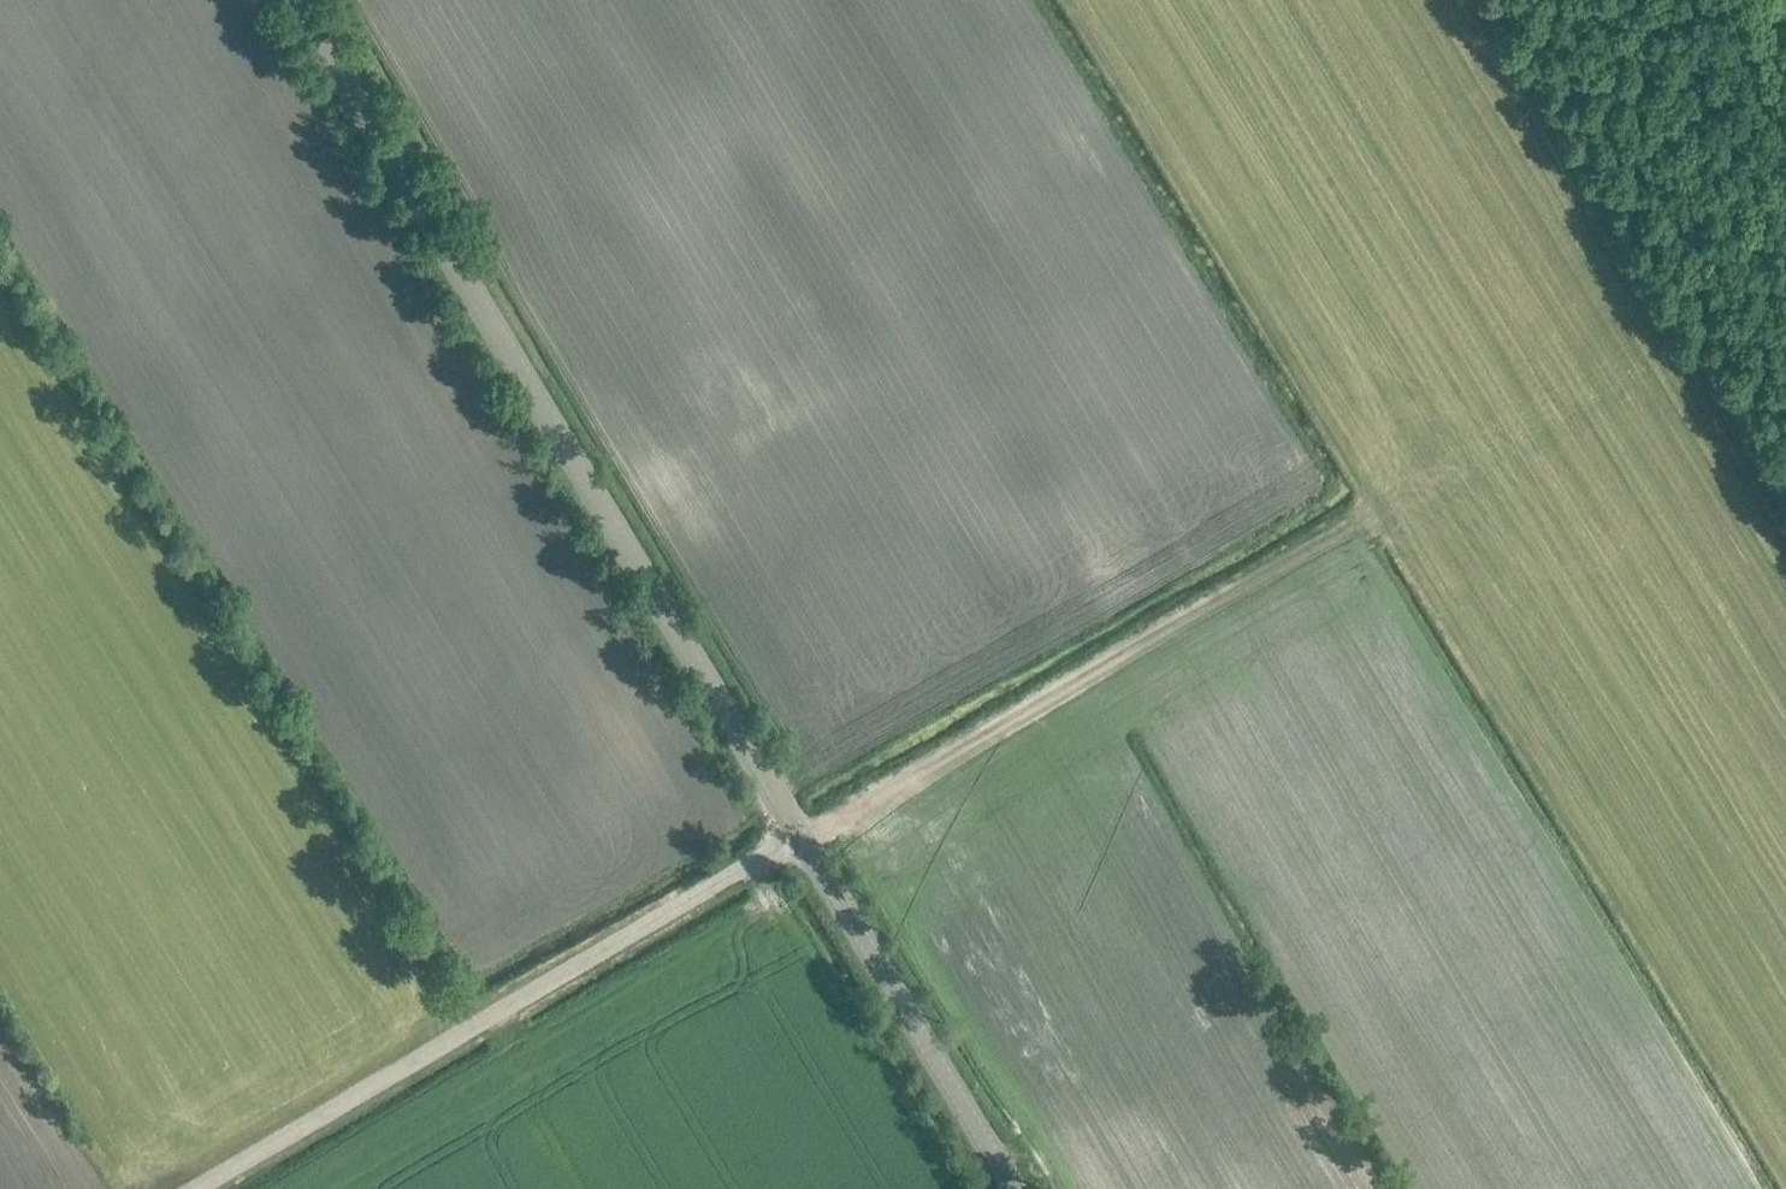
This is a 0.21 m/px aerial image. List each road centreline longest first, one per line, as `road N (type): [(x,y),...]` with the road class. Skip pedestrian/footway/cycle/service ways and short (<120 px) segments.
road 1 (tertiary): [(1003,1188),(284,0)]
road 2 (track): [(1489,0),(1785,490)]

